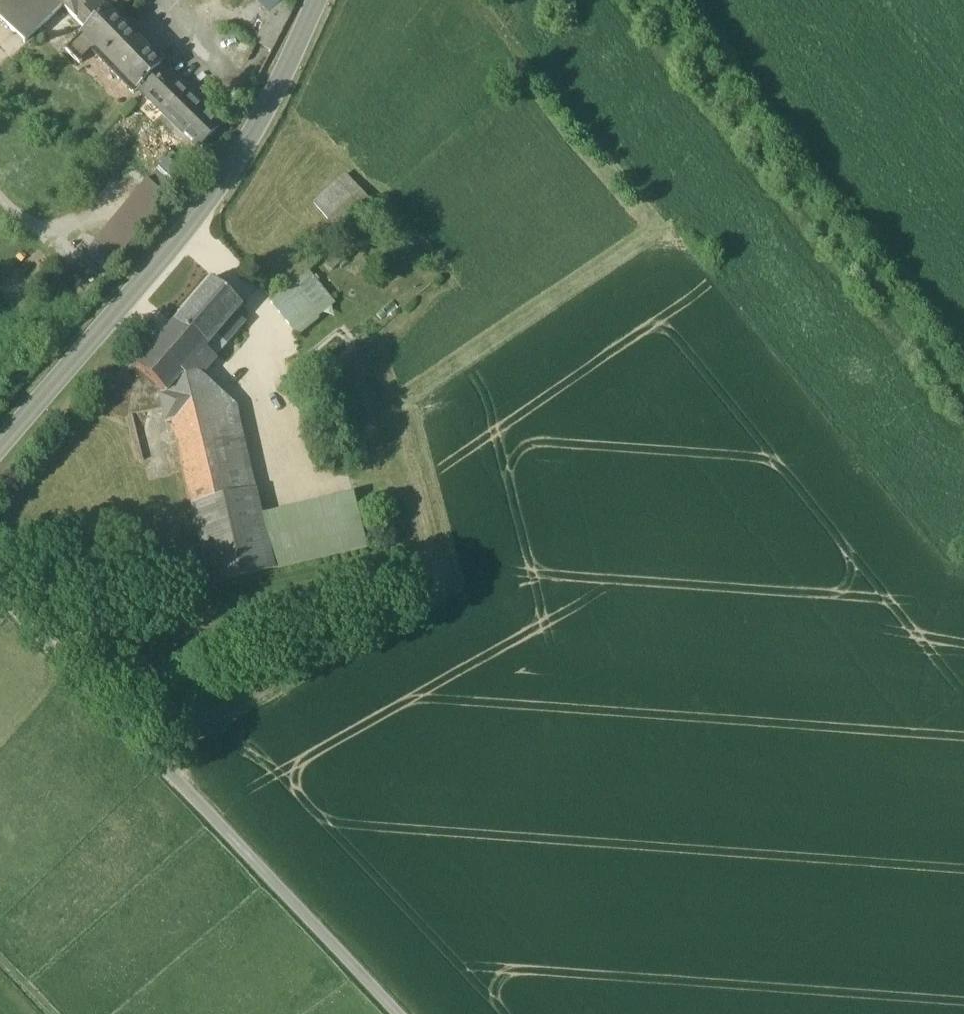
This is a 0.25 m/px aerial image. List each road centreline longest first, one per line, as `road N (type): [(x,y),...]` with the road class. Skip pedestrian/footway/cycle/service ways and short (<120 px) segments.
road 1 (unclassified): [(402,1013),(0,587)]
road 2 (secondary): [(319,0),(230,170),(0,446)]
road 3 (track): [(644,0),(963,397)]

